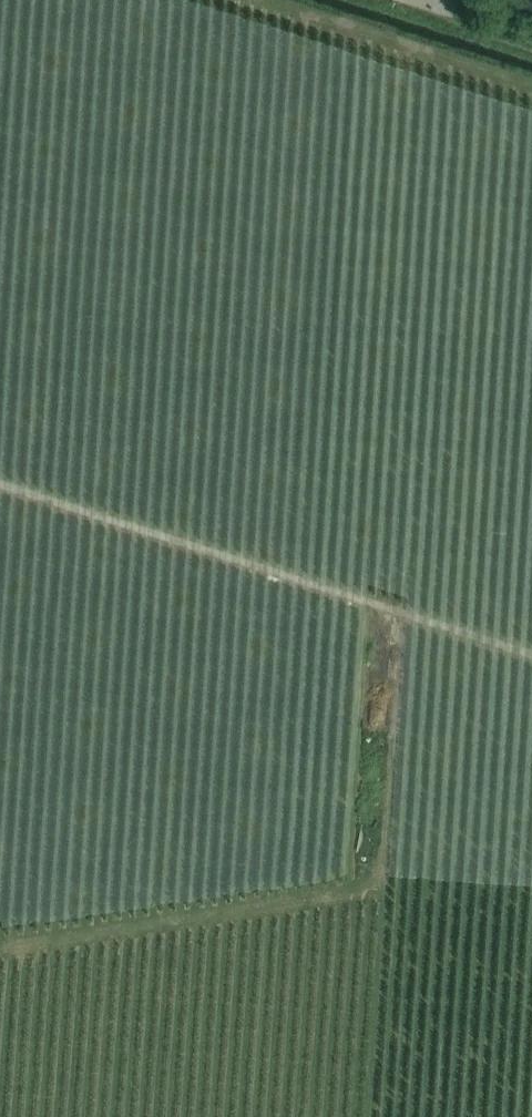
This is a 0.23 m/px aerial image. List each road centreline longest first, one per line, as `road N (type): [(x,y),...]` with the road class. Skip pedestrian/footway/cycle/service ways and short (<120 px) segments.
road 1 (track): [(531,661),(0,488)]

